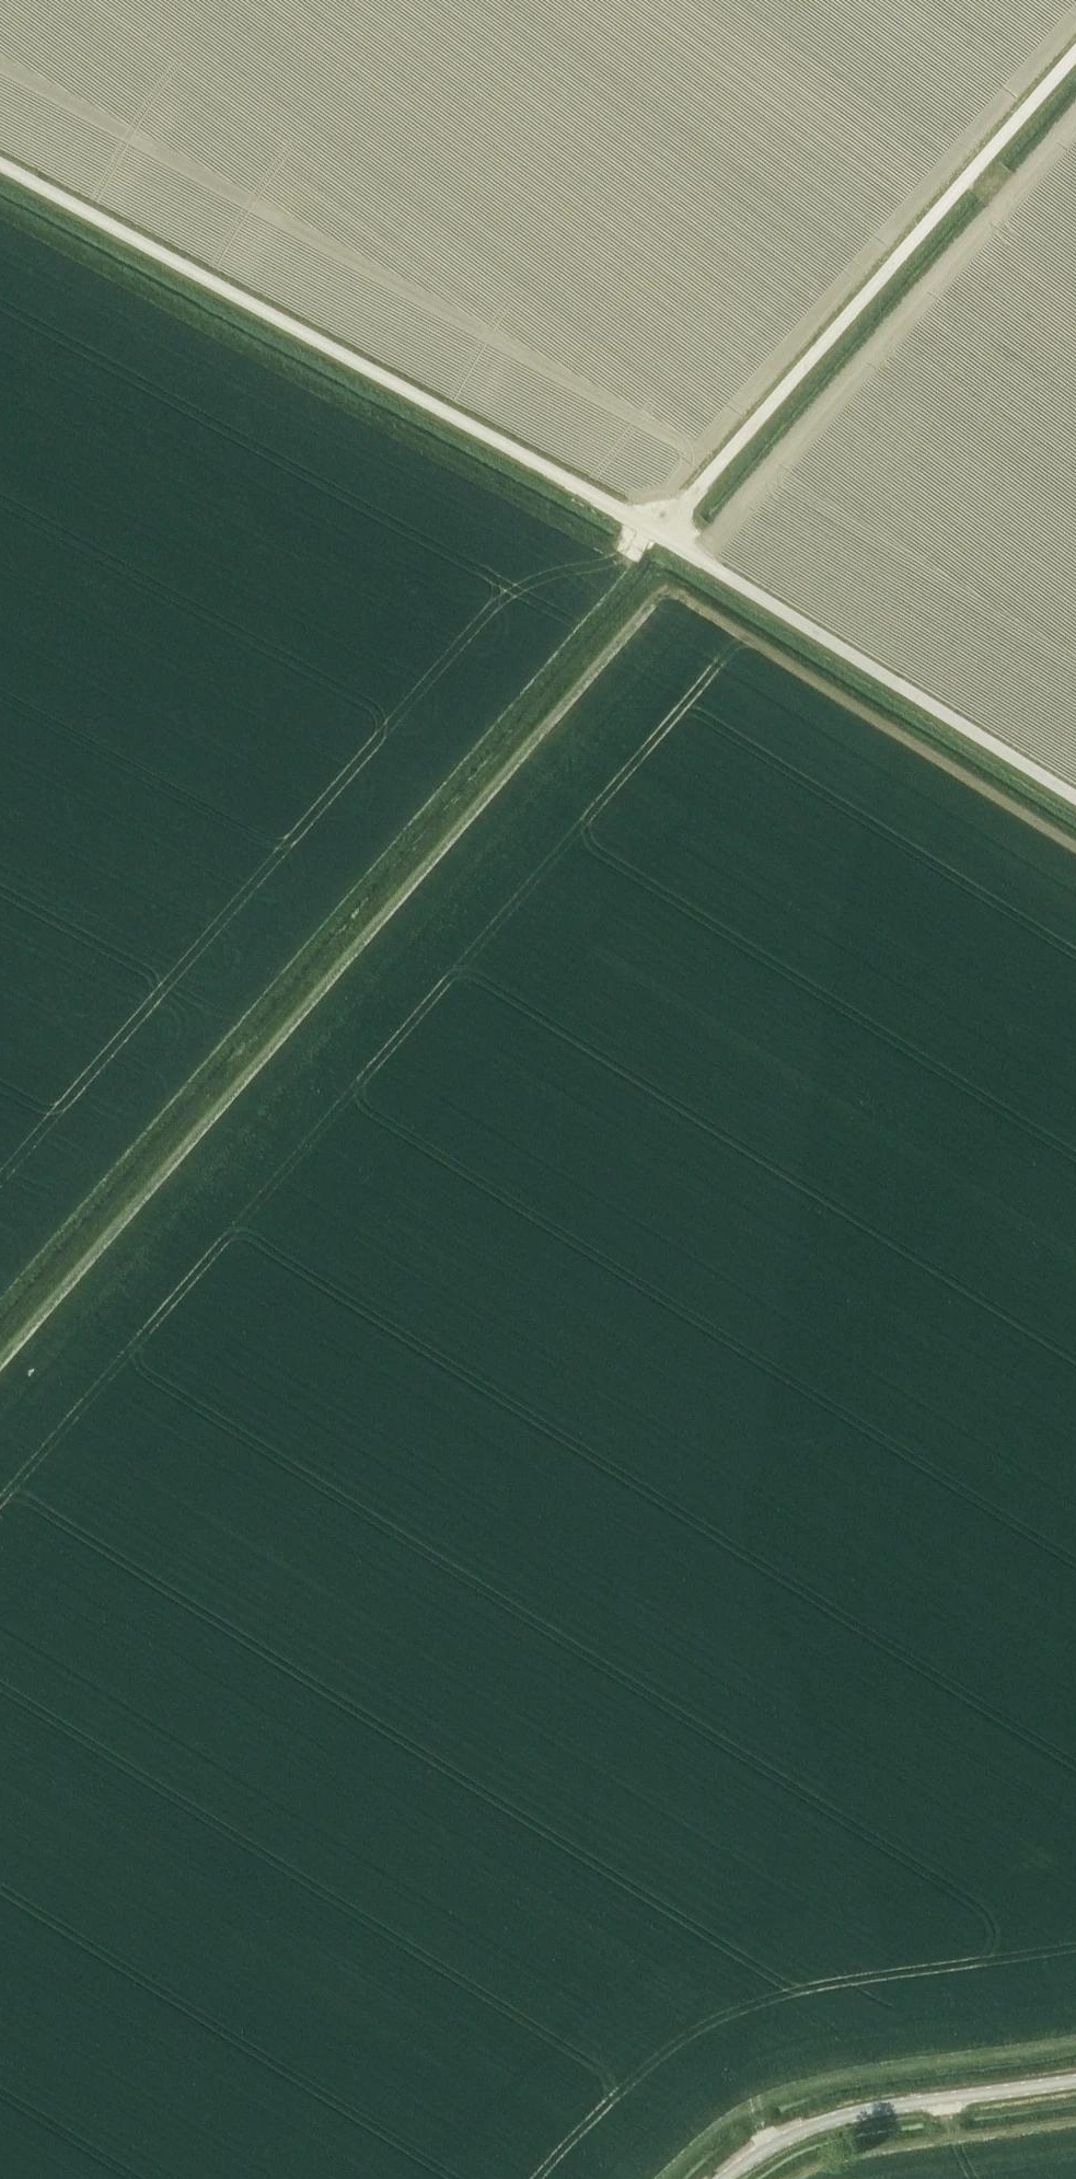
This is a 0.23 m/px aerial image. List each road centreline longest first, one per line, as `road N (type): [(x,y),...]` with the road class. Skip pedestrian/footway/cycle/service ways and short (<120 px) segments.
road 1 (unclassified): [(723,2178),(800,2128),(875,2107),(1075,2080)]

